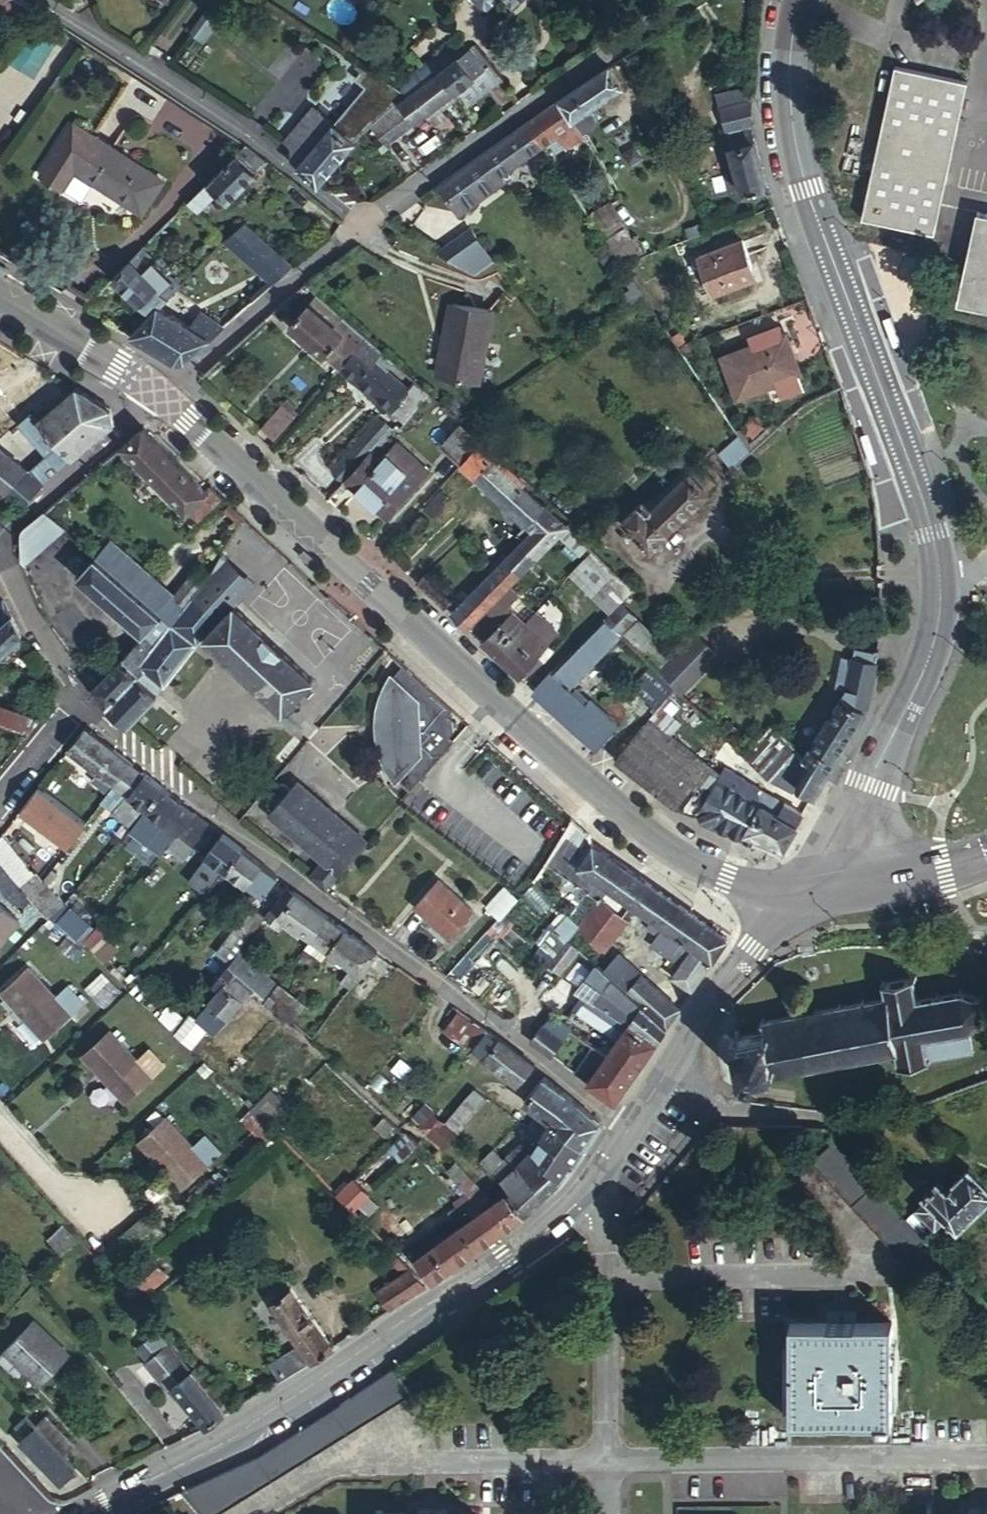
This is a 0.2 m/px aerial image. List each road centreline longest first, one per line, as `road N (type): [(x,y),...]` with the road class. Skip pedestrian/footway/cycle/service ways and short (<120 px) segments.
road 1 (tertiary): [(800,0),(796,143),(928,510),(938,587),(923,668),(836,845),(794,904)]
road 2 (primary): [(794,904),(661,844),(159,395)]
road 3 (residential): [(83,699),(166,777),(631,1126)]
road 4 (tertiary): [(595,1180),(507,1260),(433,1301),(234,1437),(78,1513)]
road 5 (residential): [(690,0),(359,222)]
road 6 (residential): [(359,222),(250,127),(43,0)]
road 7 (residential): [(608,1460),(986,1458)]
road 8 (tertiary): [(794,904),(714,992),(631,1126)]
road 9 (residential): [(609,1281),(871,1277)]
road 10 (residential): [(0,531),(159,395)]
road 11 (residential): [(359,222),(206,356)]
road 12 (primary): [(986,856),(911,884),(794,904)]
road 13 (residential): [(608,1460),(417,1462)]
road 14 (primary): [(159,395),(0,294)]
road 15 (residential): [(609,1281),(608,1460)]
road 16 (residential): [(83,699),(31,620),(0,548)]
road 17 (residential): [(0,798),(83,699)]

